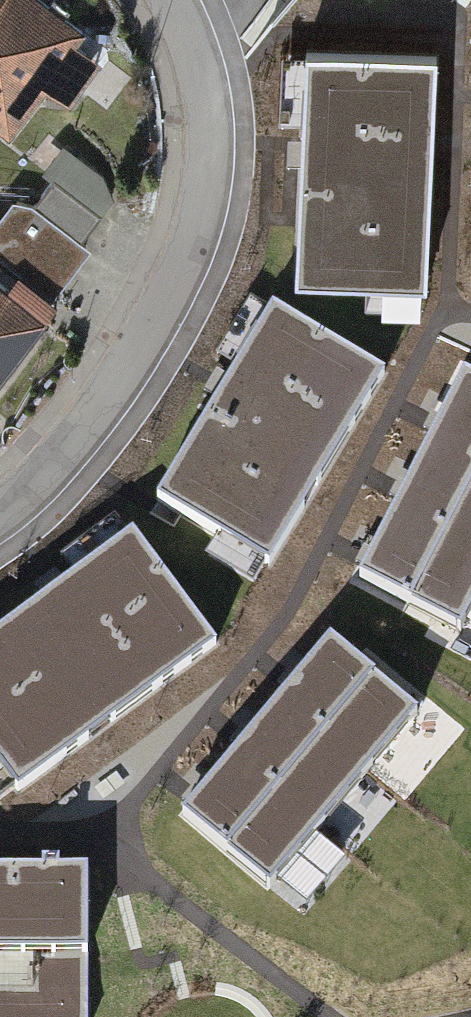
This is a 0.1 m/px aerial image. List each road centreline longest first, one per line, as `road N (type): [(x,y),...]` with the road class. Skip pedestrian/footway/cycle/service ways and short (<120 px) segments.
road 1 (tertiary): [(0,513),(79,436),(153,320),(186,248),(207,135),(198,66),(173,0)]

